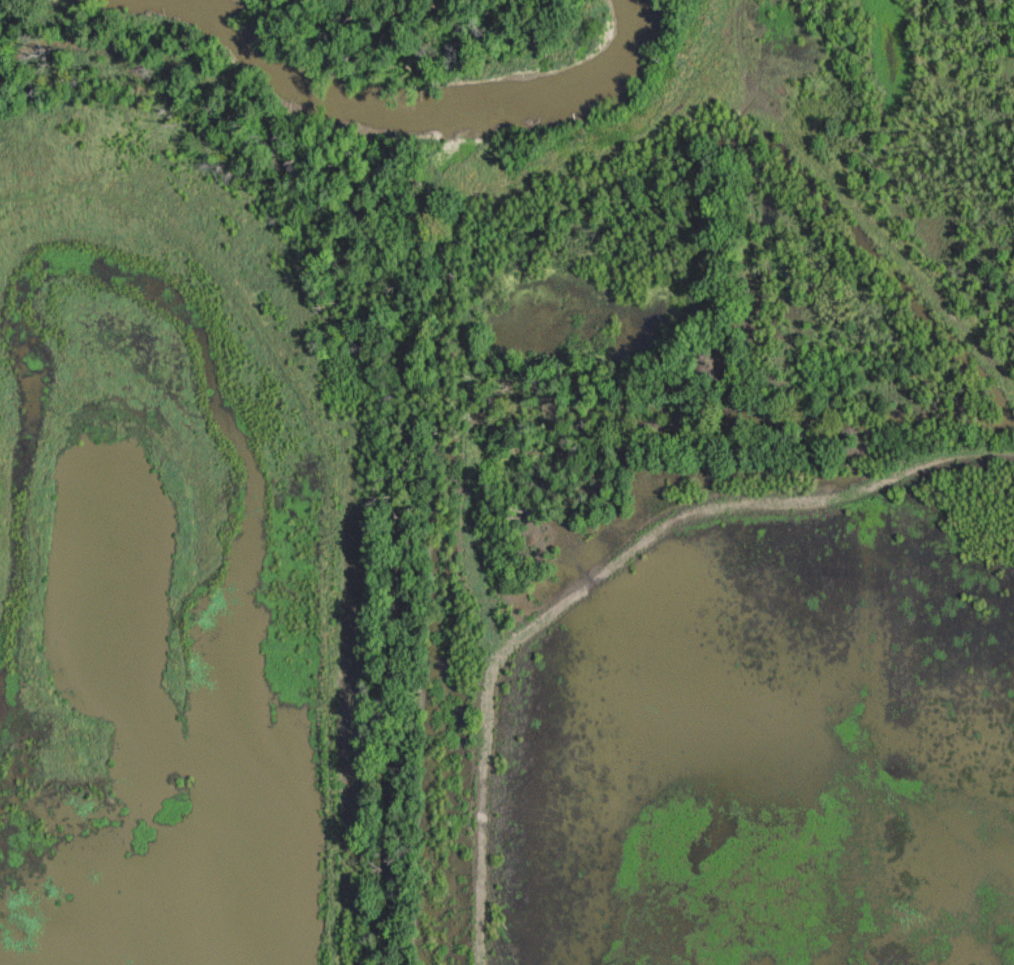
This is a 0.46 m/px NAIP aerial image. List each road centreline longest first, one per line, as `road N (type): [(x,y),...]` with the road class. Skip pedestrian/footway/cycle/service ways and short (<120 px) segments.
road 1 (residential): [(1013,445),(958,446),(809,502),(709,505),(678,517),(519,640),(487,703),(480,964)]

